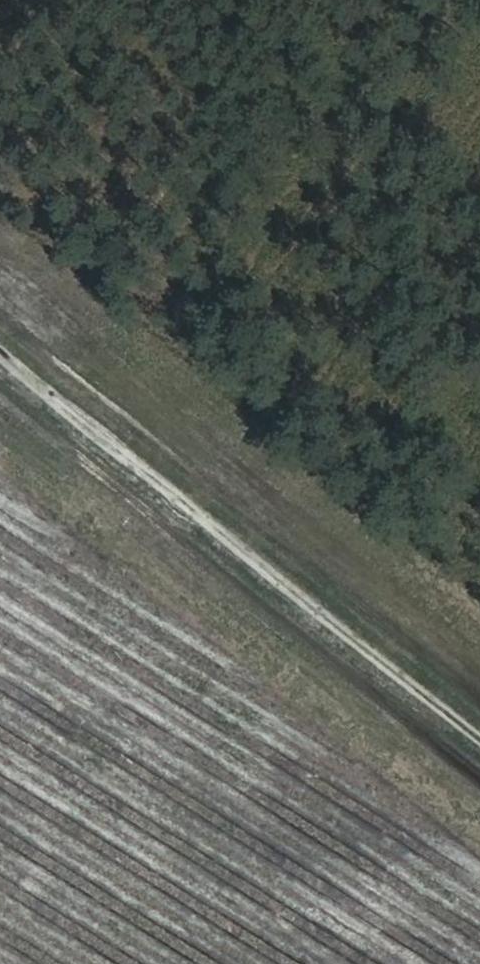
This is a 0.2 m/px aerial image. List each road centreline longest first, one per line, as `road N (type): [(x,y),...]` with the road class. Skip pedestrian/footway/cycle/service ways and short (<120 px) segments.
road 1 (track): [(479,741),(0,353)]

